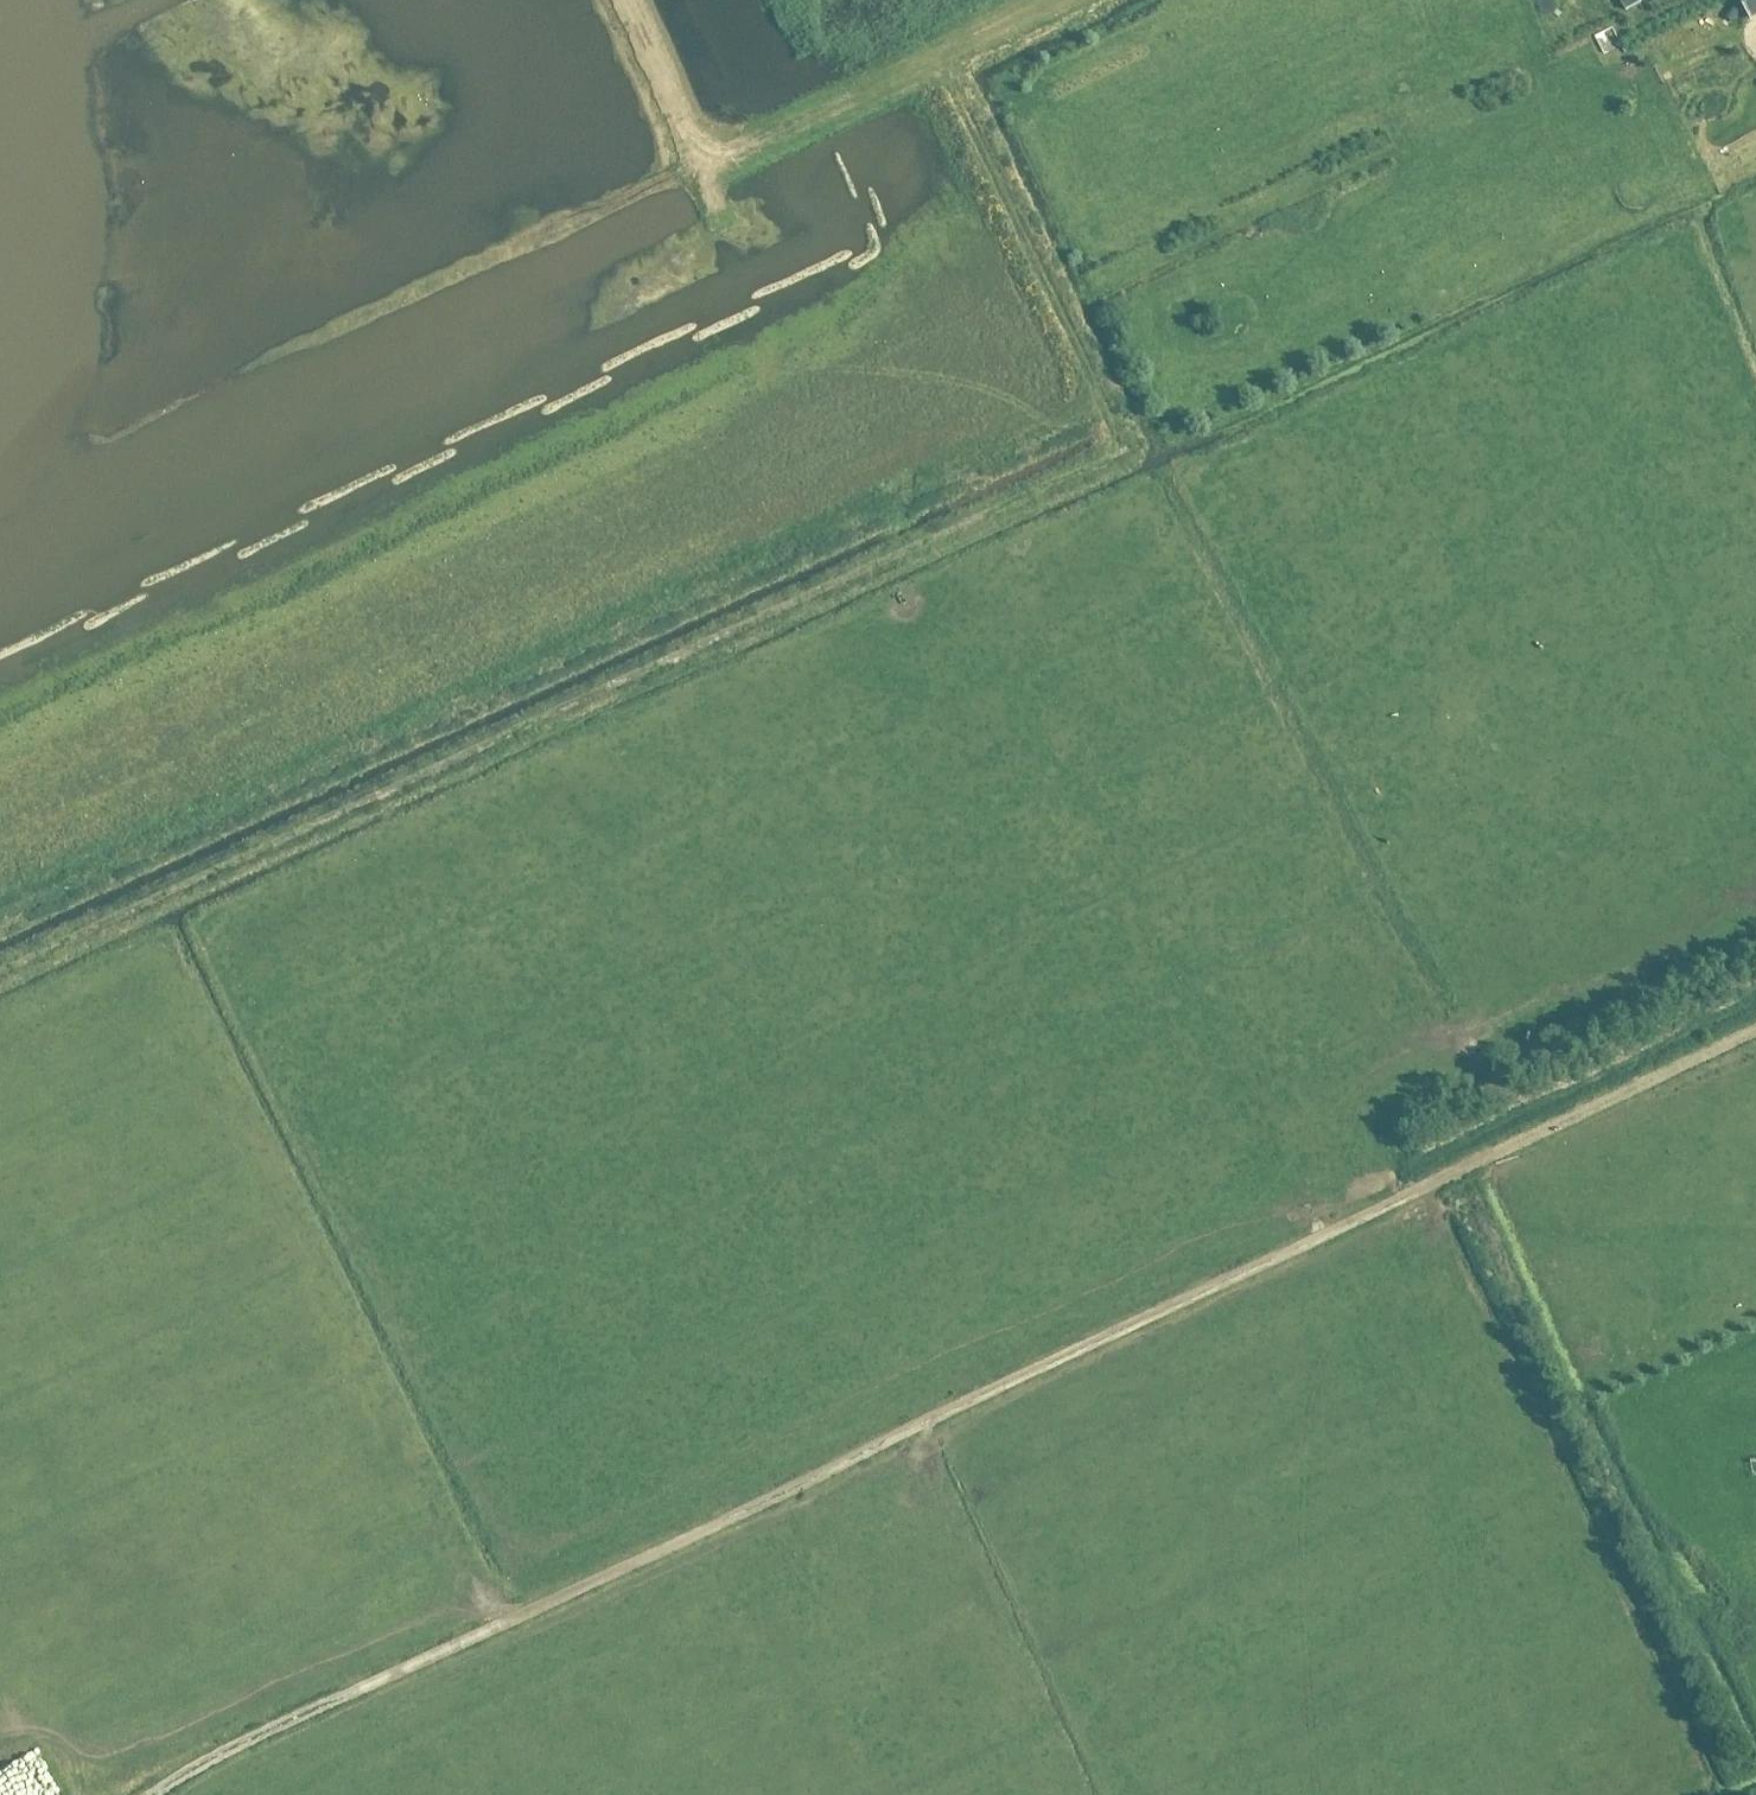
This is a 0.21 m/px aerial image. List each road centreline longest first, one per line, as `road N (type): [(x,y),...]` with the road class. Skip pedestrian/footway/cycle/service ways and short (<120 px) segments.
road 1 (track): [(158,1794),(238,1746),(1755,1032)]

